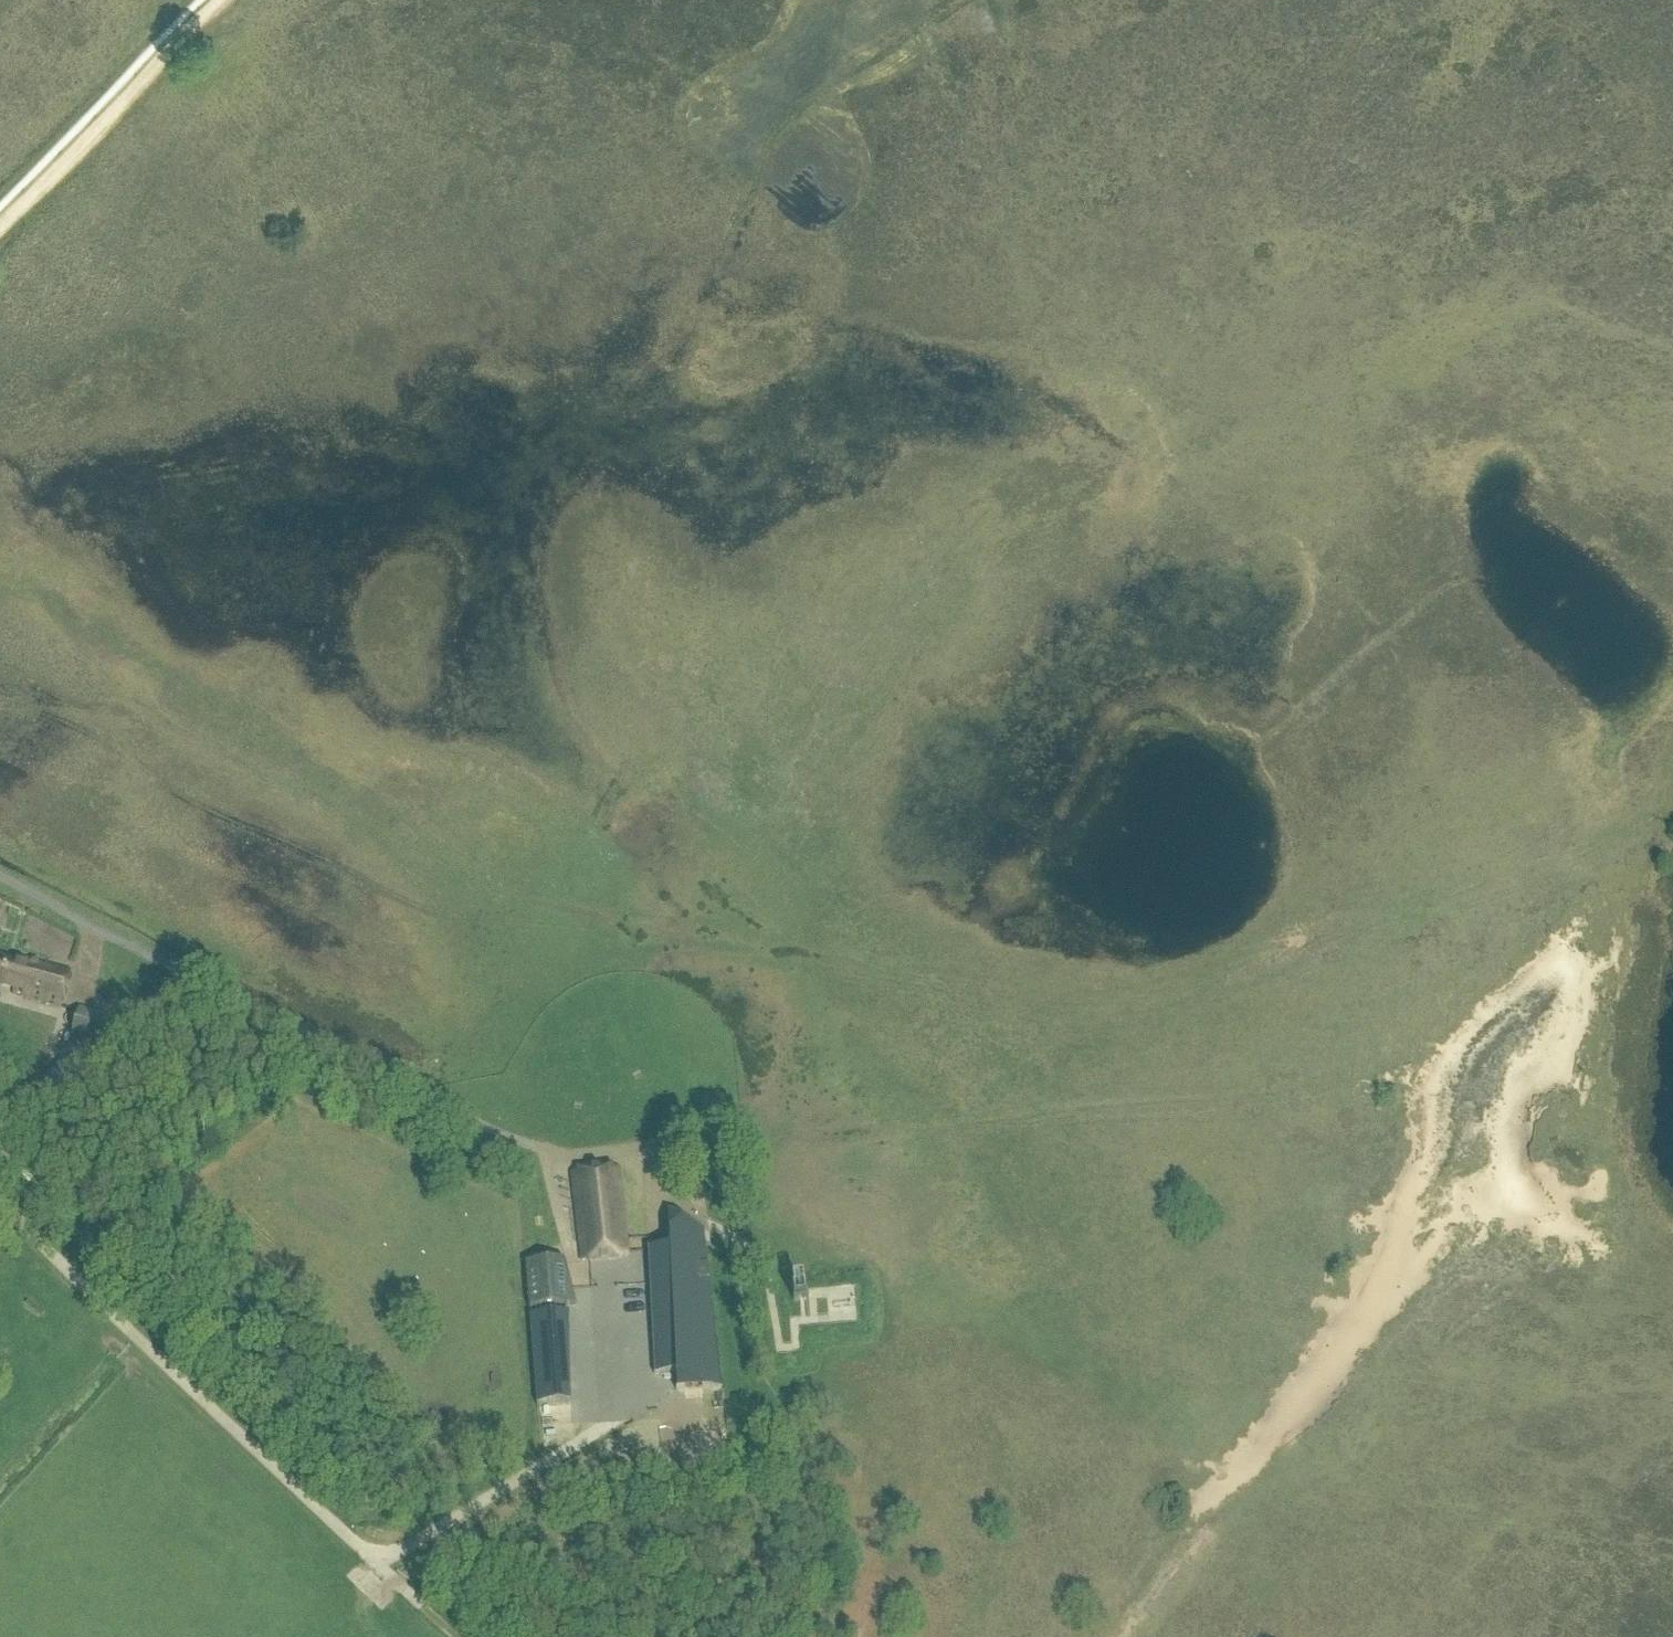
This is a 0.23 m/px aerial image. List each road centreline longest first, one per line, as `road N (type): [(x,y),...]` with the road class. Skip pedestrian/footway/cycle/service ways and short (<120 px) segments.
road 1 (unclassified): [(0,878),(480,1128),(554,1154),(652,1150),(657,1196),(708,1221)]
road 2 (track): [(0,1206),(453,1636)]
road 3 (track): [(392,1576),(626,1434),(619,1303)]
road 4 (track): [(0,224),(219,0)]

